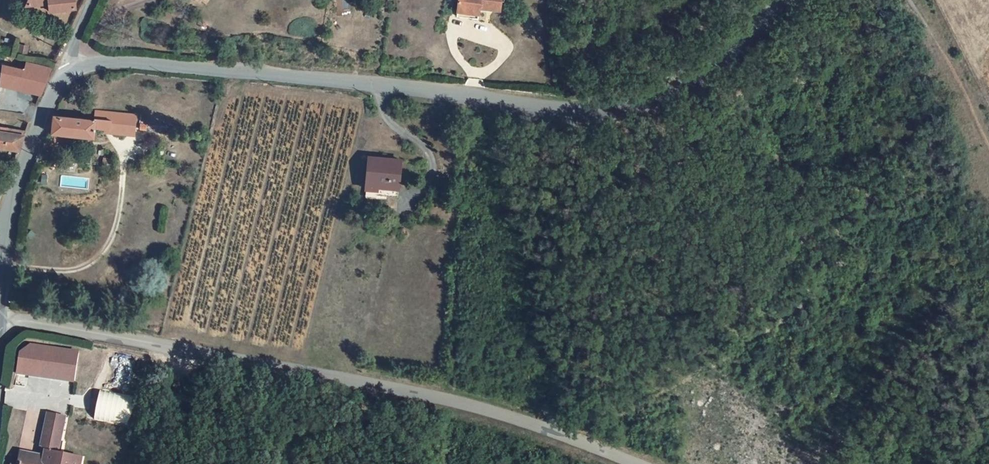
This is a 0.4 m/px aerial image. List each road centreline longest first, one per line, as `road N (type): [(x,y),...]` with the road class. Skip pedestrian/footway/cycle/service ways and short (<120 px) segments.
road 1 (unclassified): [(71,75),(112,62),(152,63),(464,91),(574,120),(697,78),(784,0)]
road 2 (unclassified): [(635,463),(435,397),(0,312)]
road 3 (unclassified): [(0,285),(20,177),(56,88),(71,75)]

